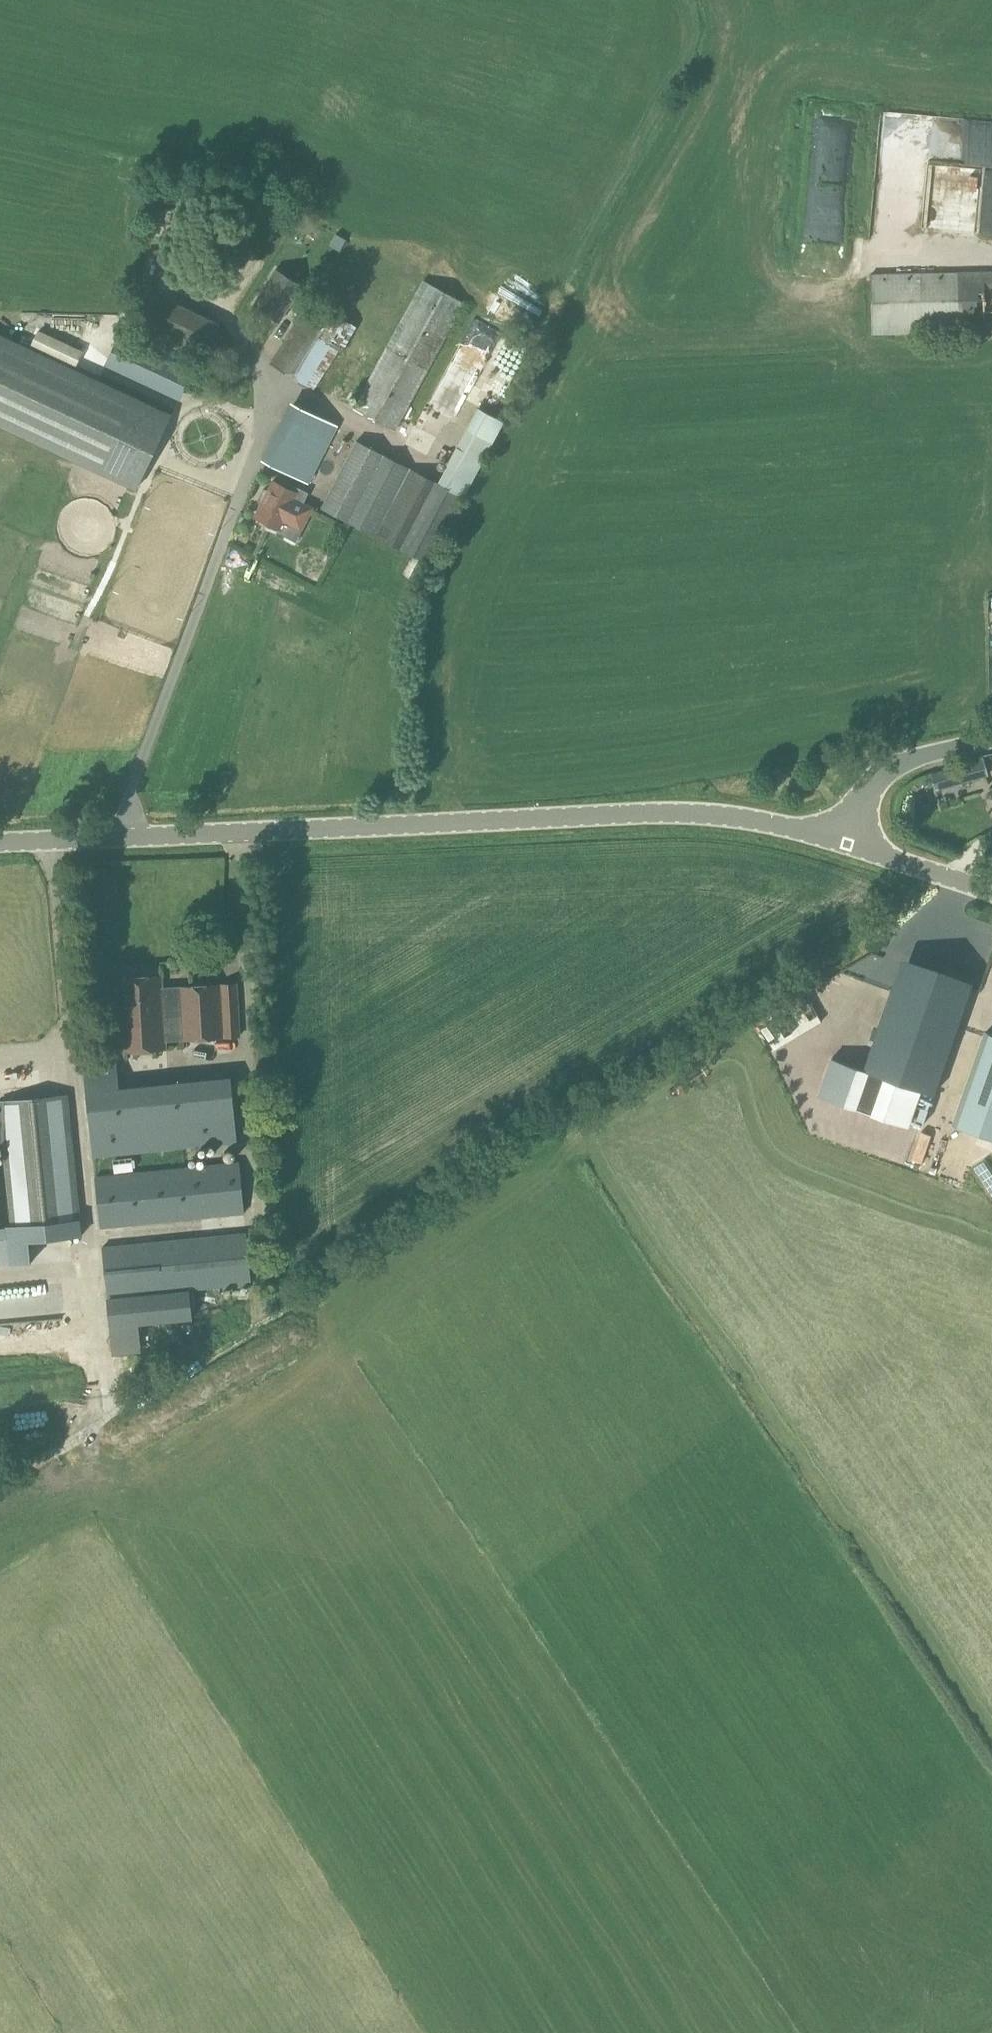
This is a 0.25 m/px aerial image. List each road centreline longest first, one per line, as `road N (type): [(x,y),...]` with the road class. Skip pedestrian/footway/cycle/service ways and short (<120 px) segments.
road 1 (unclassified): [(846,842),(657,809),(0,839)]
road 2 (unclassified): [(846,842),(876,773),(899,760),(991,745)]
road 3 (unclassified): [(991,884),(846,842)]

